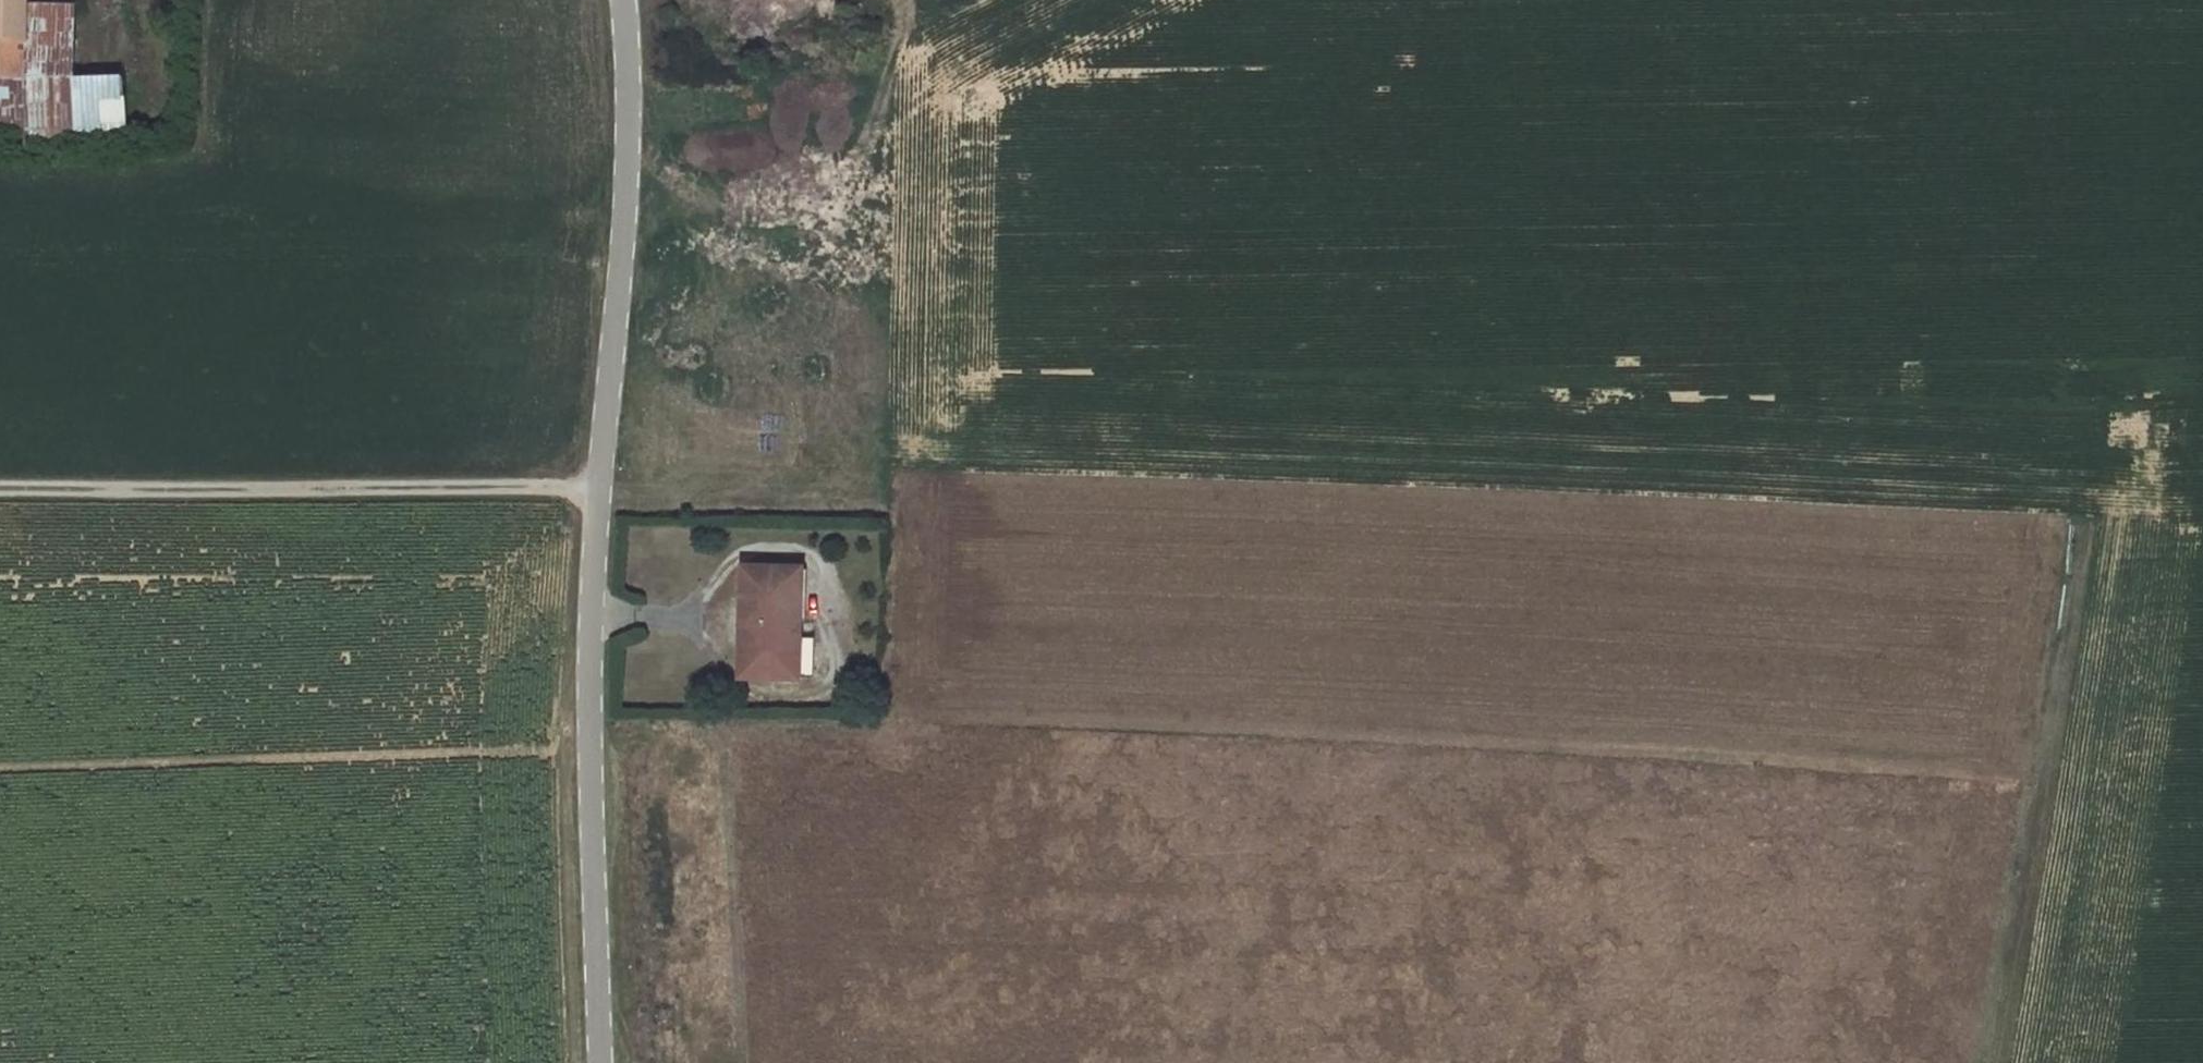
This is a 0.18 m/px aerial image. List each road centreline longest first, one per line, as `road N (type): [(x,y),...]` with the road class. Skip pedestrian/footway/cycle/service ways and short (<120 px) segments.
road 1 (unclassified): [(603,1062),(591,657),(597,486),(630,113),(625,0)]
road 2 (track): [(0,487),(597,486)]

